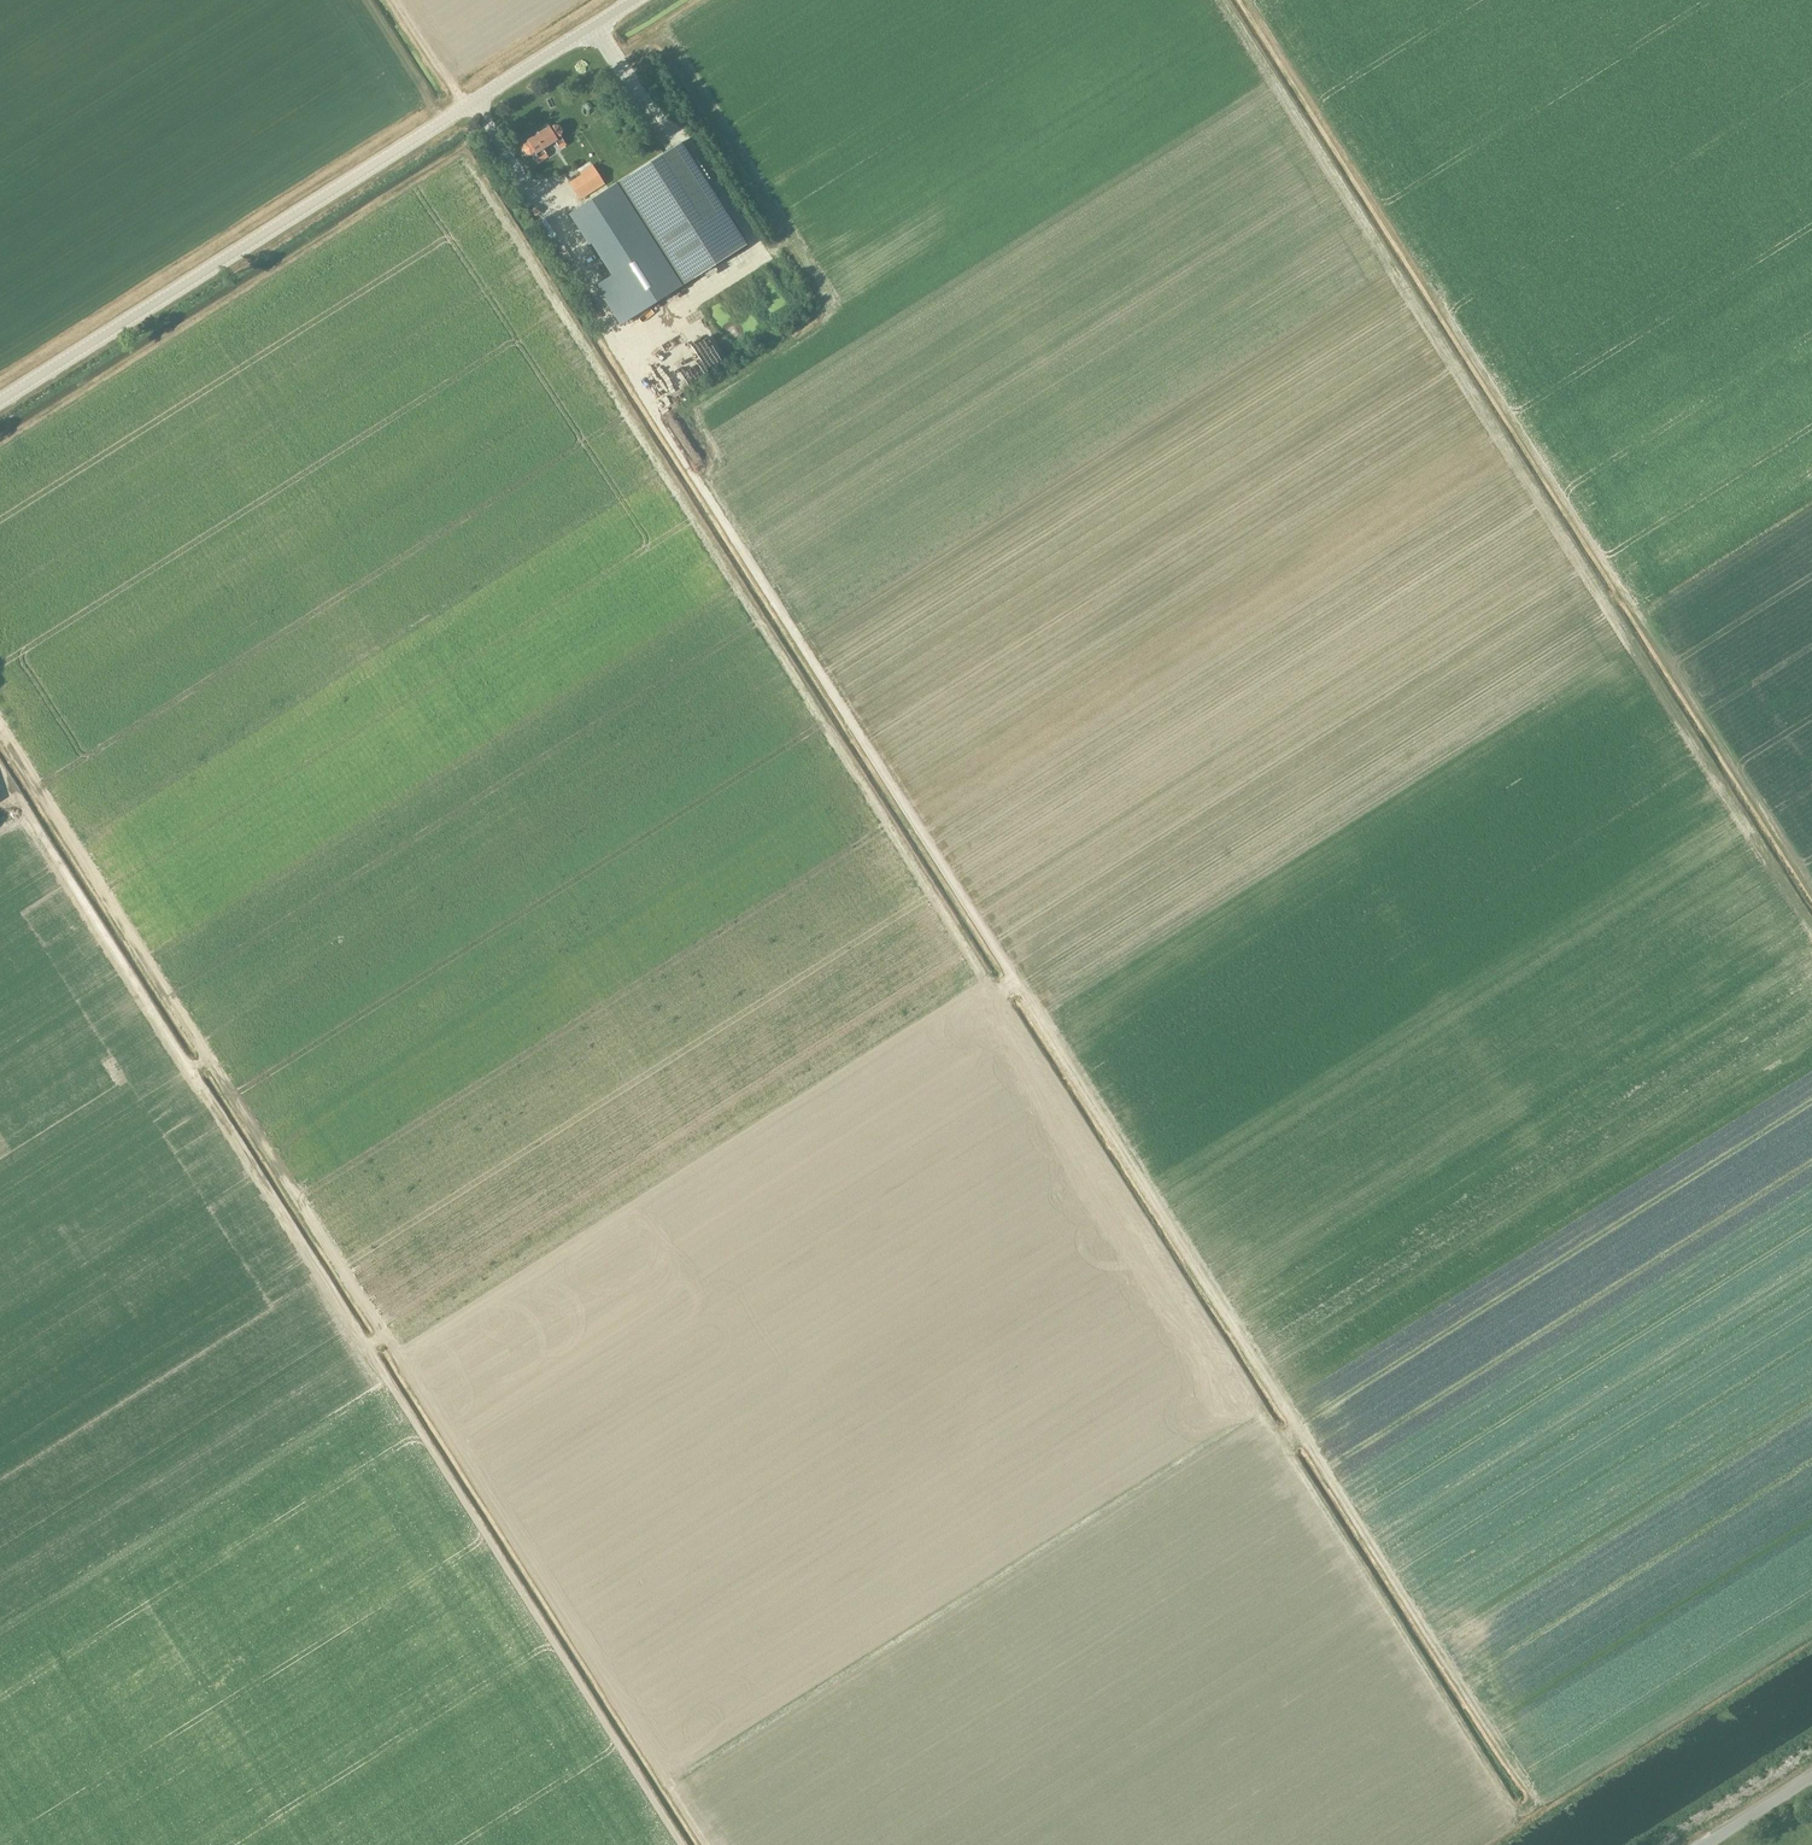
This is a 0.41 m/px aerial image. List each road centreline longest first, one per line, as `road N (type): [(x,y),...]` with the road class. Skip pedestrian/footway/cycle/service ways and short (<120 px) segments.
road 1 (unclassified): [(0,401),(635,0)]
road 2 (unclassified): [(1702,1844),(1811,1776)]

